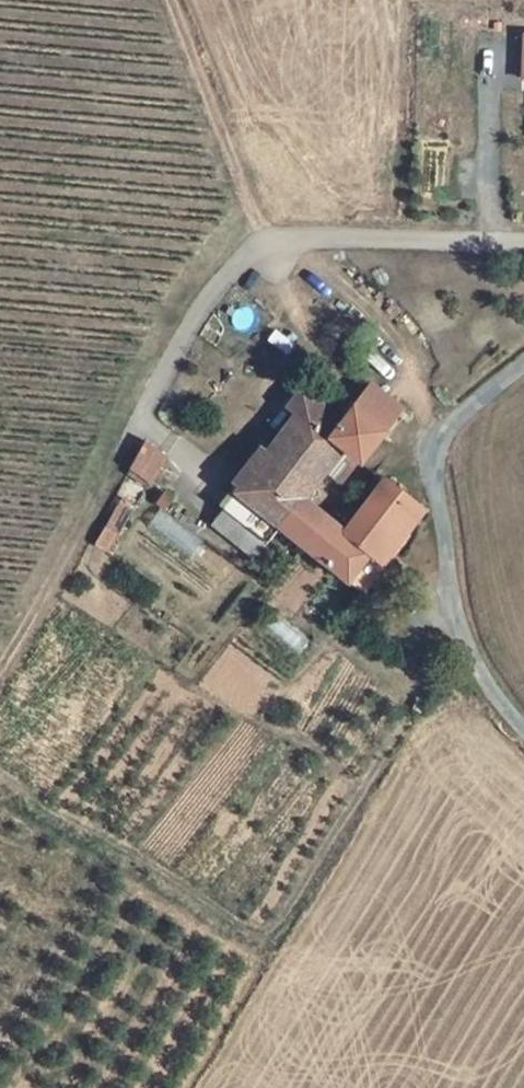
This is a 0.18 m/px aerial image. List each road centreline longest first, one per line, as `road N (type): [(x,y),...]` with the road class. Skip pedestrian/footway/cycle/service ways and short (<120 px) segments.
road 1 (unclassified): [(523,728),(485,687),(449,600),(436,462),(456,418),(523,362)]
road 2 (track): [(271,242),(234,170),(173,0)]

